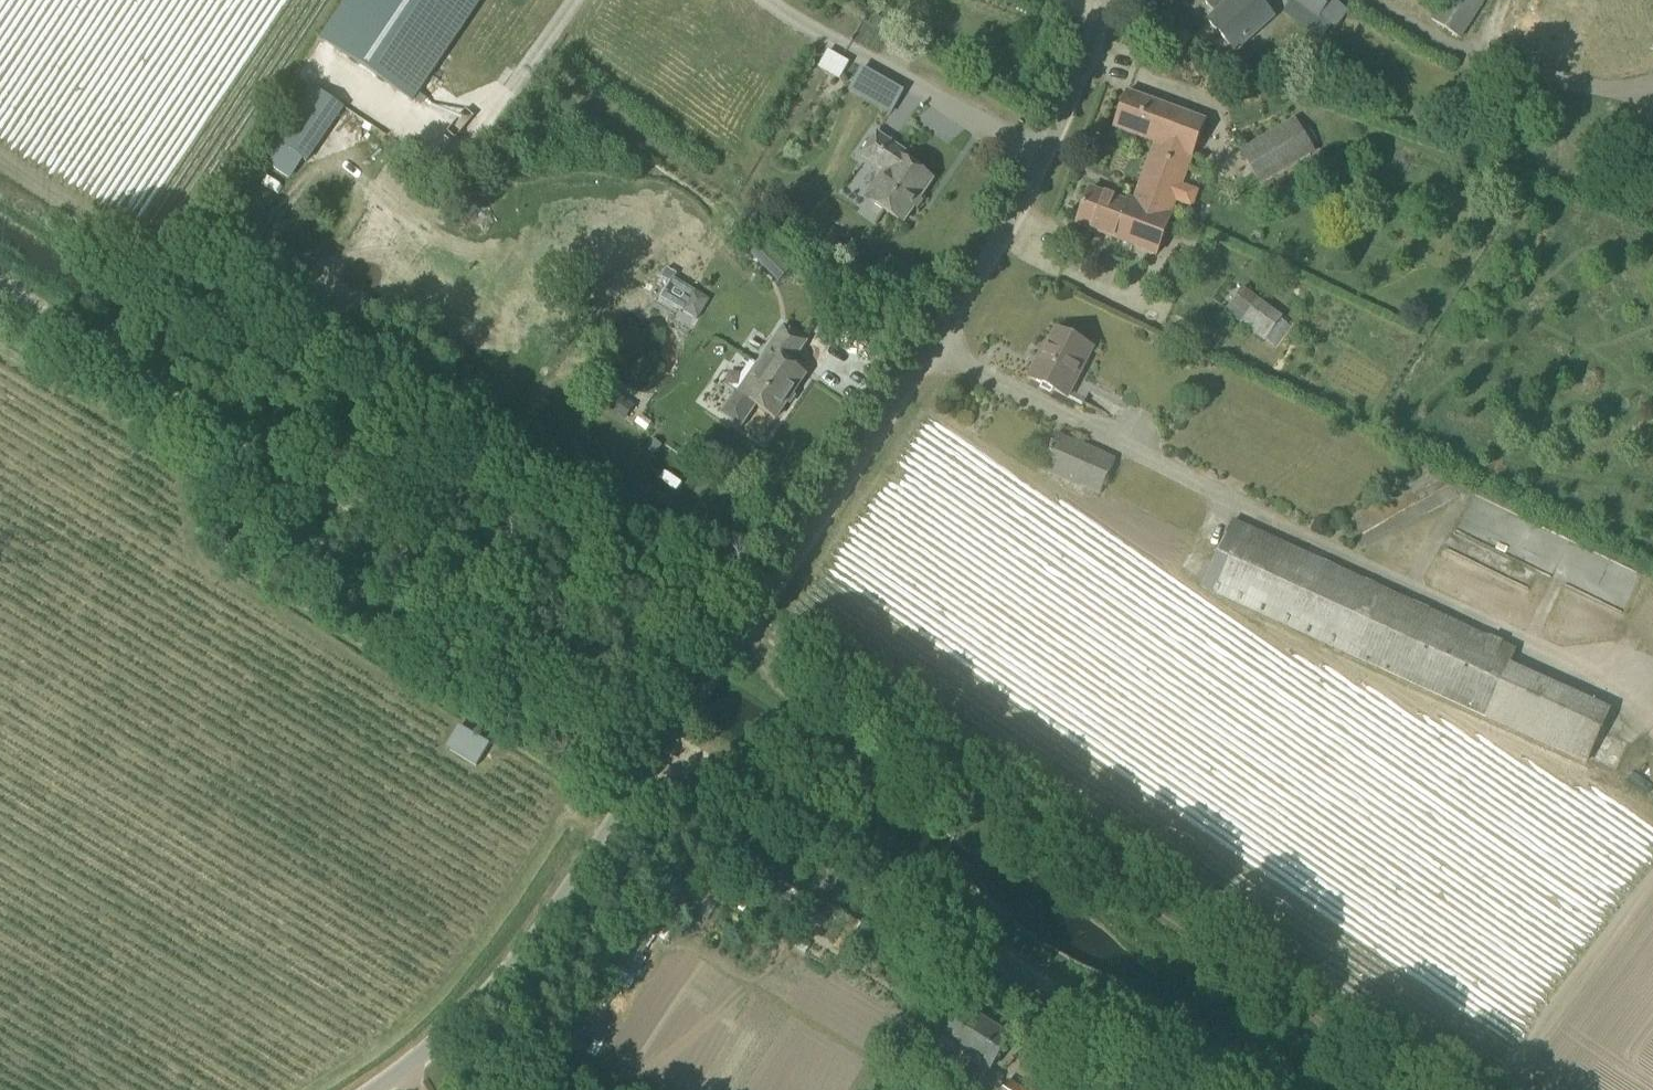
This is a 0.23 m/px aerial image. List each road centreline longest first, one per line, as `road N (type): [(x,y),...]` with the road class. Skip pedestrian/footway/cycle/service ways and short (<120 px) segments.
road 1 (track): [(175,256),(369,384),(734,647),(1302,1010),(1407,1089)]
road 2 (unclassified): [(375,1089),(453,1031),(522,957),(936,350),(1042,154),(1106,0)]
road 3 (track): [(671,737),(0,284)]
road 4 (track): [(671,737),(1208,1089)]
road 5 (track): [(1362,0),(1419,41),(1476,60),(1639,100),(1652,91)]

